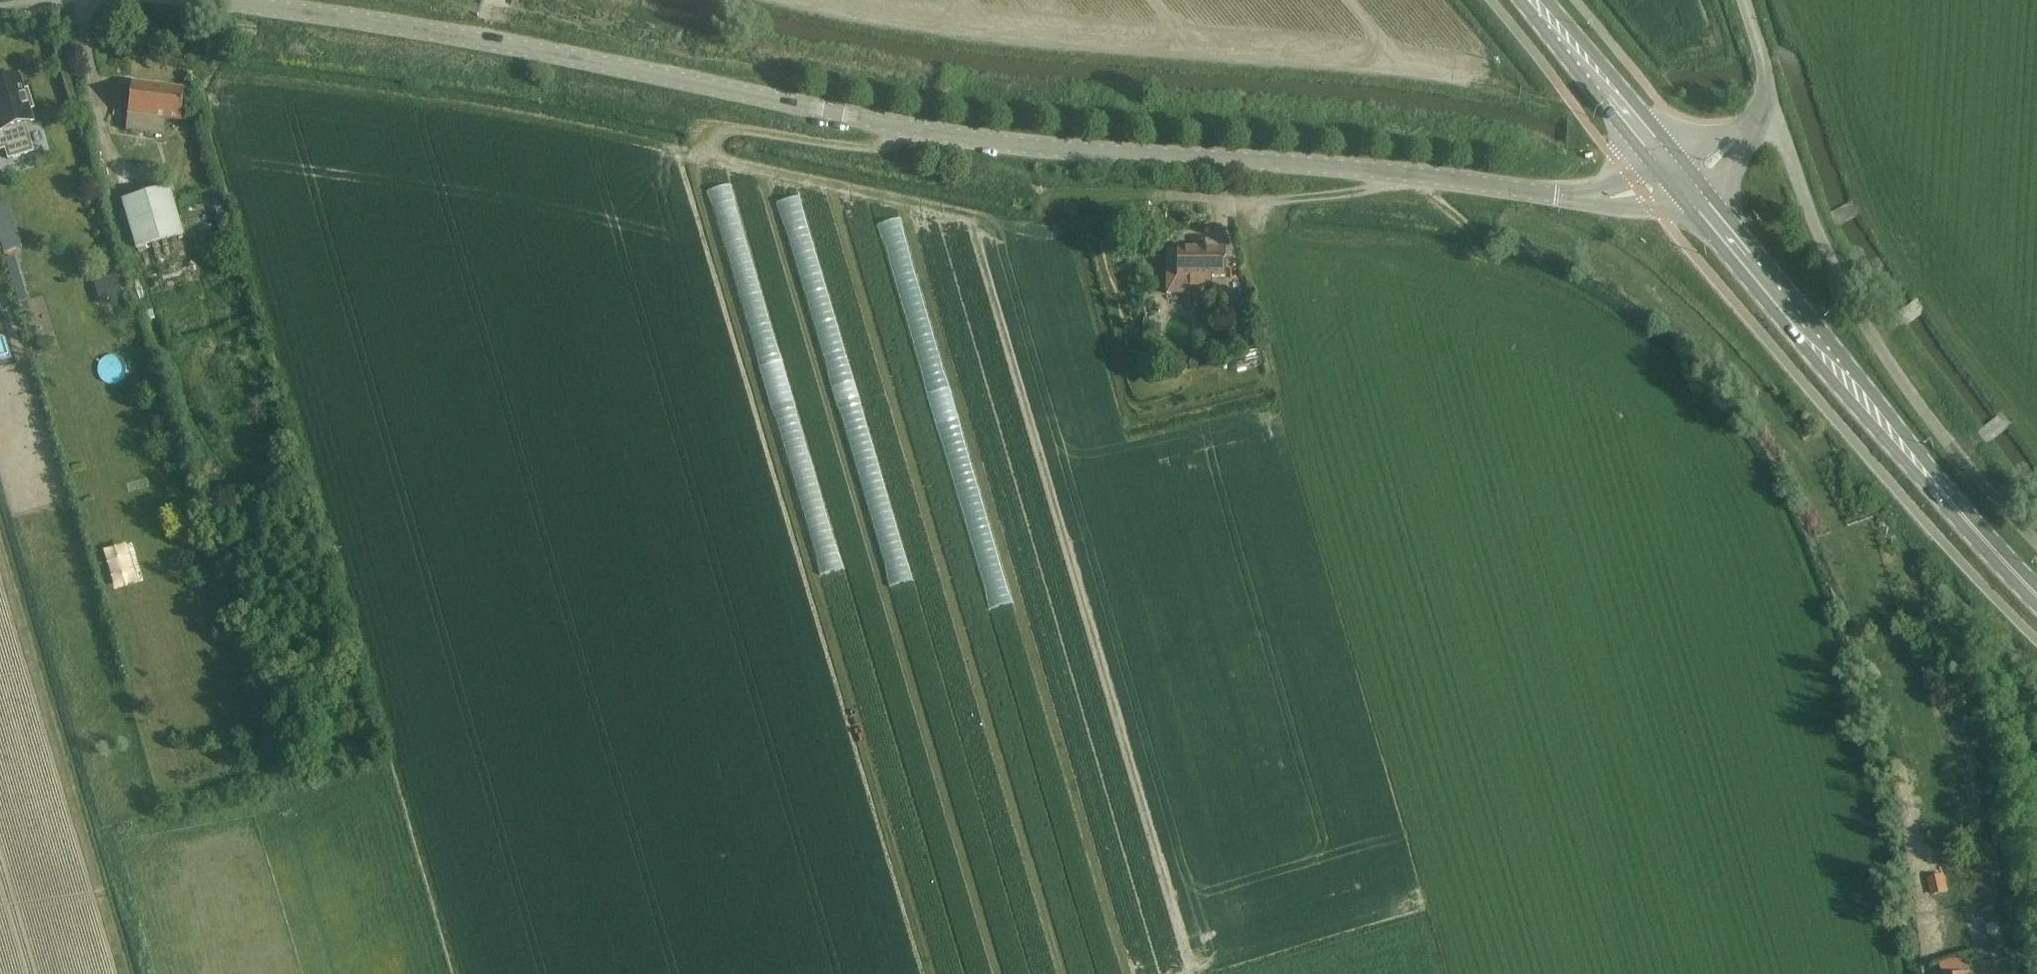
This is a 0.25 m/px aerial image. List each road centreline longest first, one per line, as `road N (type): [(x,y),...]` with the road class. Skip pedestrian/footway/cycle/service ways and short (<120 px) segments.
road 1 (unclassified): [(204,0),(509,45),(1039,147),(1353,169),(1582,198),(1642,191),(1675,174)]
road 2 (primary): [(2036,591),(1675,174)]
road 3 (unclassified): [(2036,543),(1938,430),(1858,313),(1801,192),(1771,95)]
road 4 (primary): [(1675,174),(1527,0)]
road 5 (unclassified): [(1771,95),(1711,155),(1675,174)]

